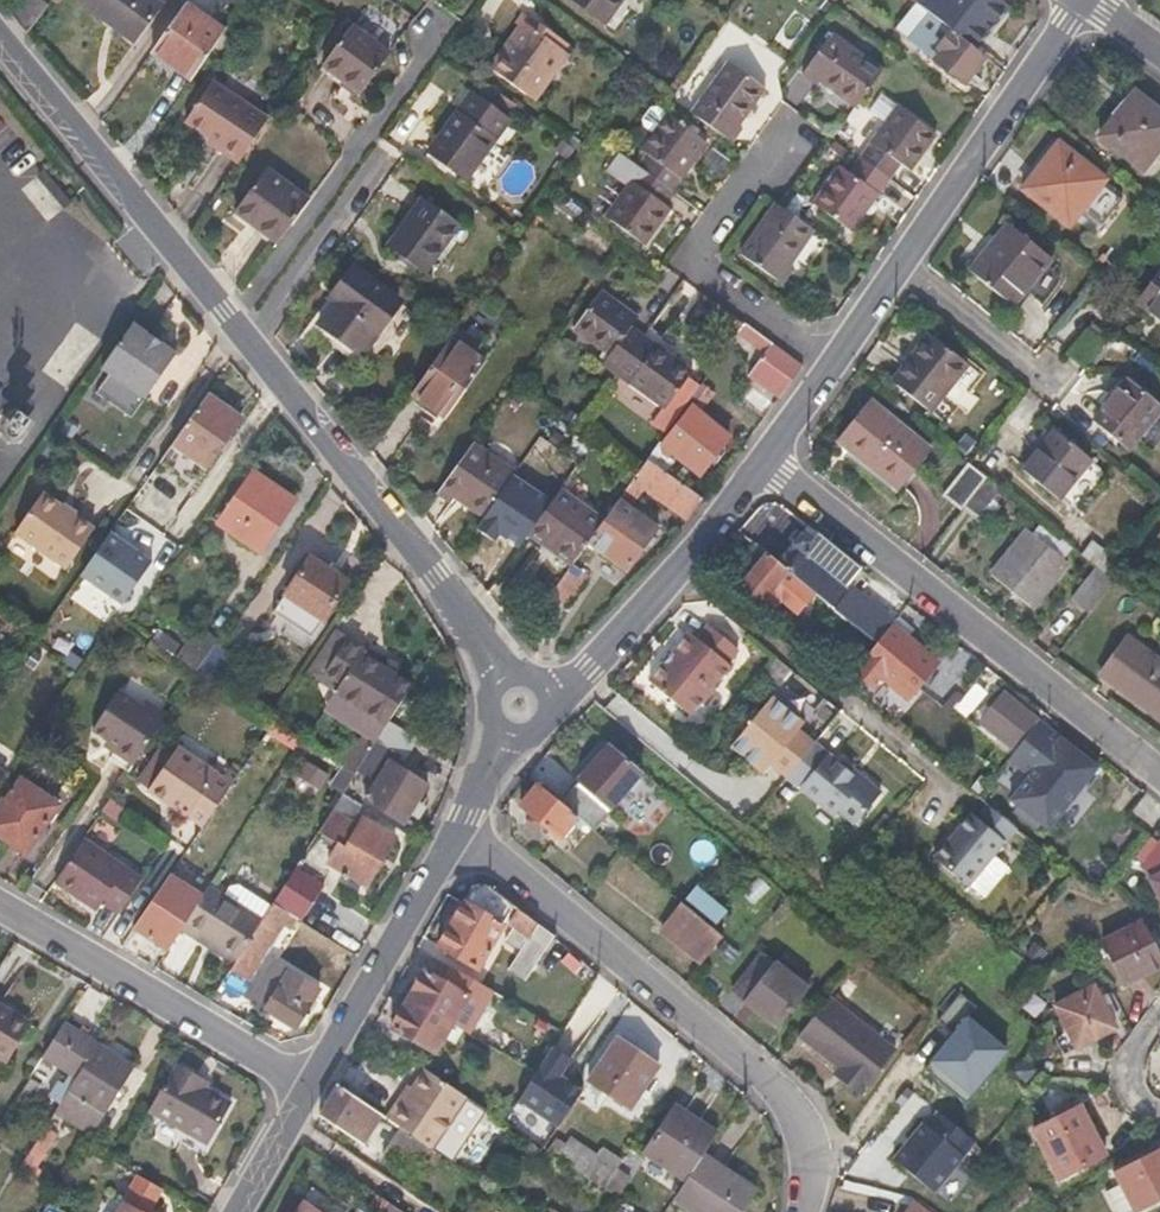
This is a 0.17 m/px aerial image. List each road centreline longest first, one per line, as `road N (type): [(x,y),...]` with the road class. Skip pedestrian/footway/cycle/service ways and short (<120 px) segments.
road 1 (residential): [(0,39),(236,325),(504,677)]
road 2 (residential): [(1080,0),(761,456)]
road 3 (residential): [(805,1211),(807,1135),(787,1099),(464,829)]
road 4 (residential): [(761,456),(1159,779)]
road 5 (residential): [(312,1088),(0,908)]
road 6 (residential): [(761,456),(682,561),(550,704)]
road 7 (residential): [(312,1088),(464,829)]
road 8 (unclassified): [(294,1121),(424,1211)]

